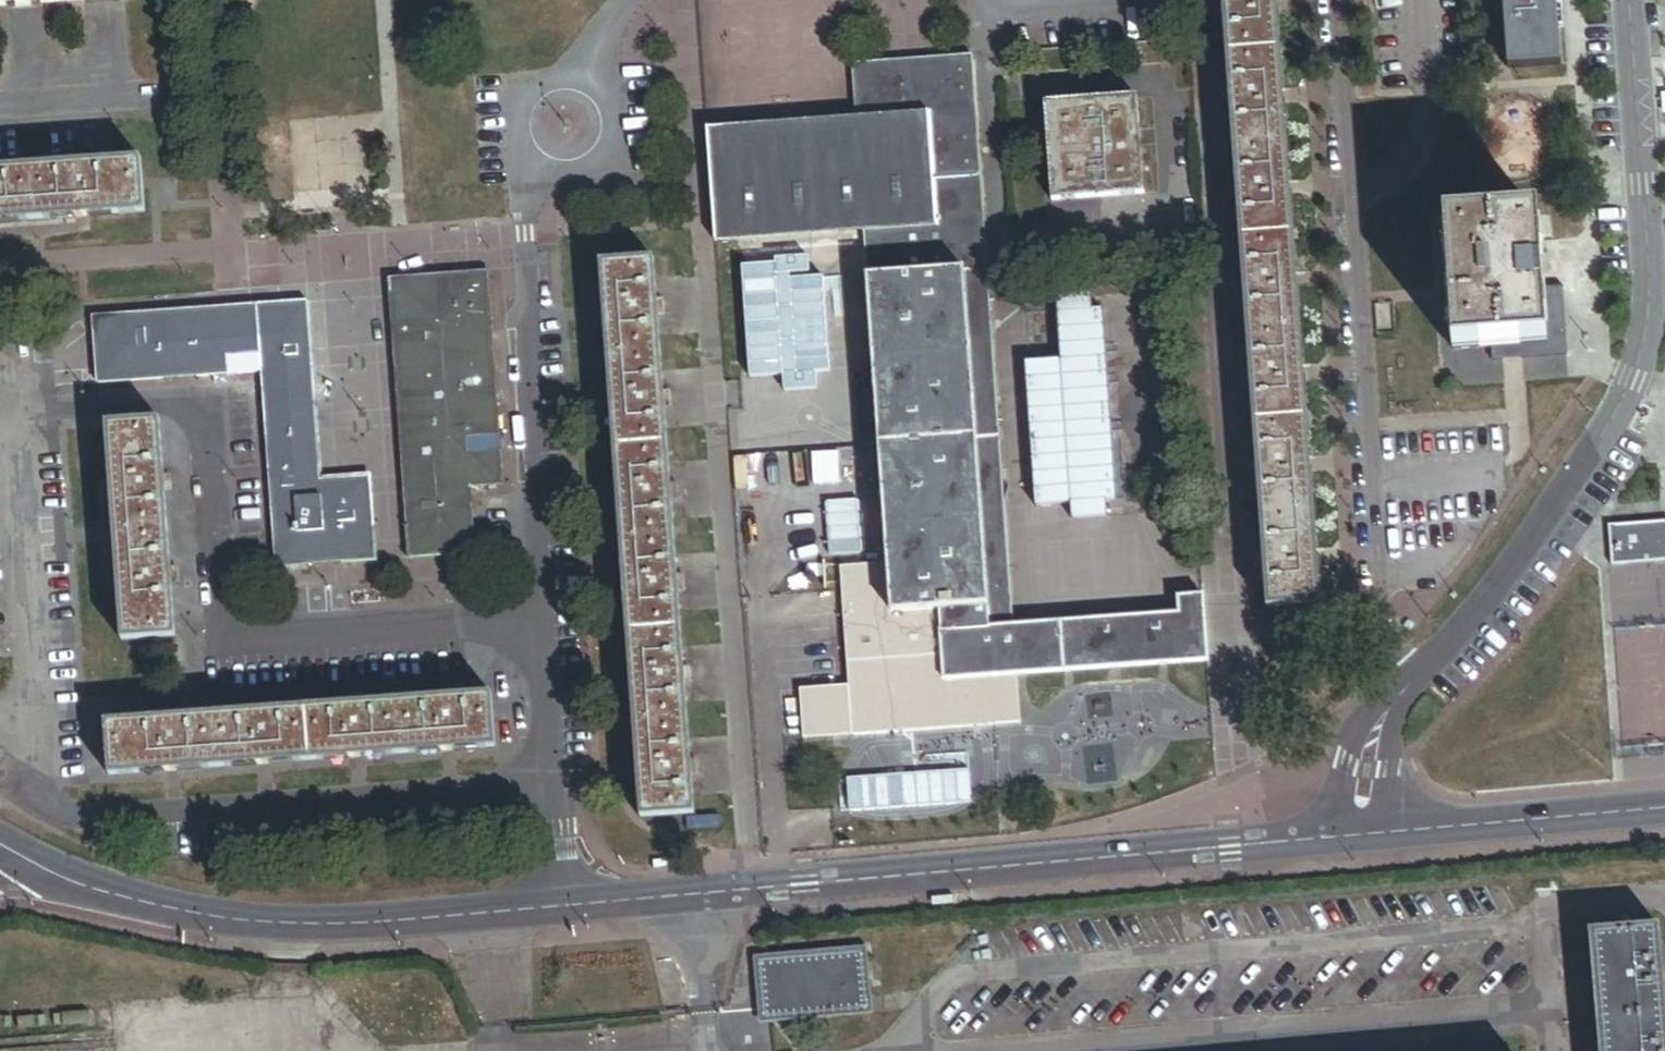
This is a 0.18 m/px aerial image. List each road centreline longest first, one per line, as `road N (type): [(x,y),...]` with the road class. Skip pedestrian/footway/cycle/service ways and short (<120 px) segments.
road 1 (residential): [(1364,837),(566,907)]
road 2 (residential): [(1394,702),(1511,570),(1578,478),(1632,380),(1647,327),(1649,272),(1631,0)]
road 3 (residential): [(543,621),(218,640),(203,402),(0,414)]
road 4 (residential): [(1337,0),(1377,572),(1394,702)]
road 5 (residential): [(555,789),(72,819),(31,794),(37,742)]
road 6 (residential): [(566,907),(343,927),(231,924),(61,880)]
road 7 (residential): [(543,621),(523,136)]
road 8 (residential): [(1664,810),(1364,837)]
road 9 (residential): [(523,136),(541,159),(584,163),(606,144),(612,115),(587,80),(557,76),(531,92),(521,121)]
road 10 (residential): [(555,789),(543,621)]
road 11 (residential): [(0,107),(155,96)]
road 12 (residential): [(1394,702),(1365,773),(1364,837)]

